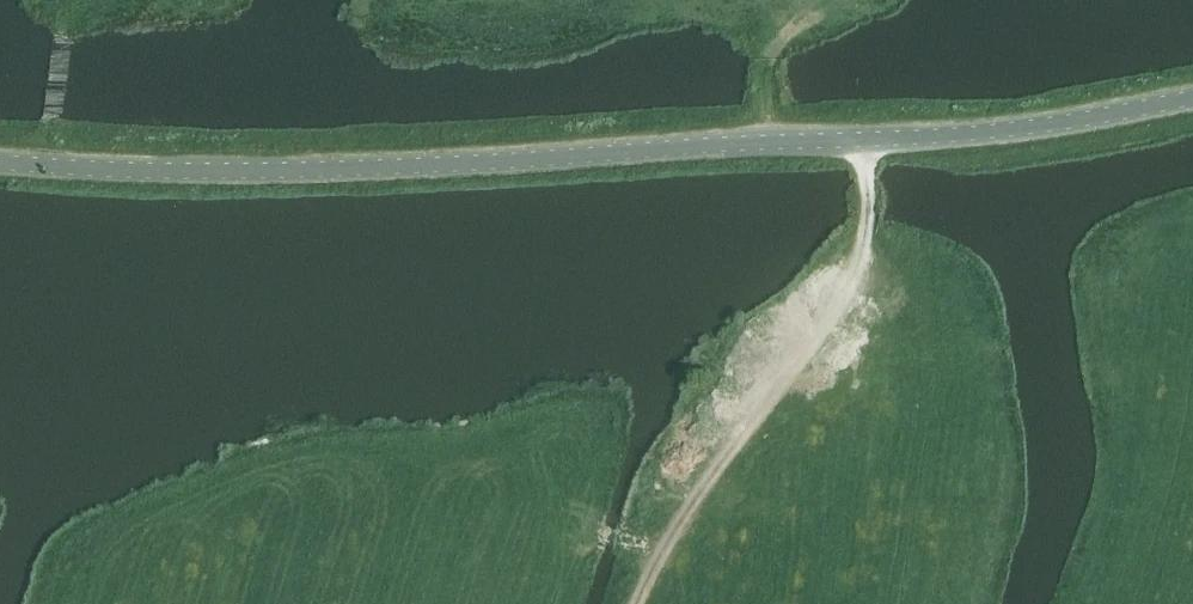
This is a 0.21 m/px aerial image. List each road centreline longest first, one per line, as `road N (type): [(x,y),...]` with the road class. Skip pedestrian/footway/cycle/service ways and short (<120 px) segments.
road 1 (tertiary): [(1192,101),(869,149),(705,149),(243,176),(0,162)]
road 2 (track): [(633,603),(724,452),(856,274),(871,205),(869,149)]
road 3 (track): [(66,21),(45,165)]

